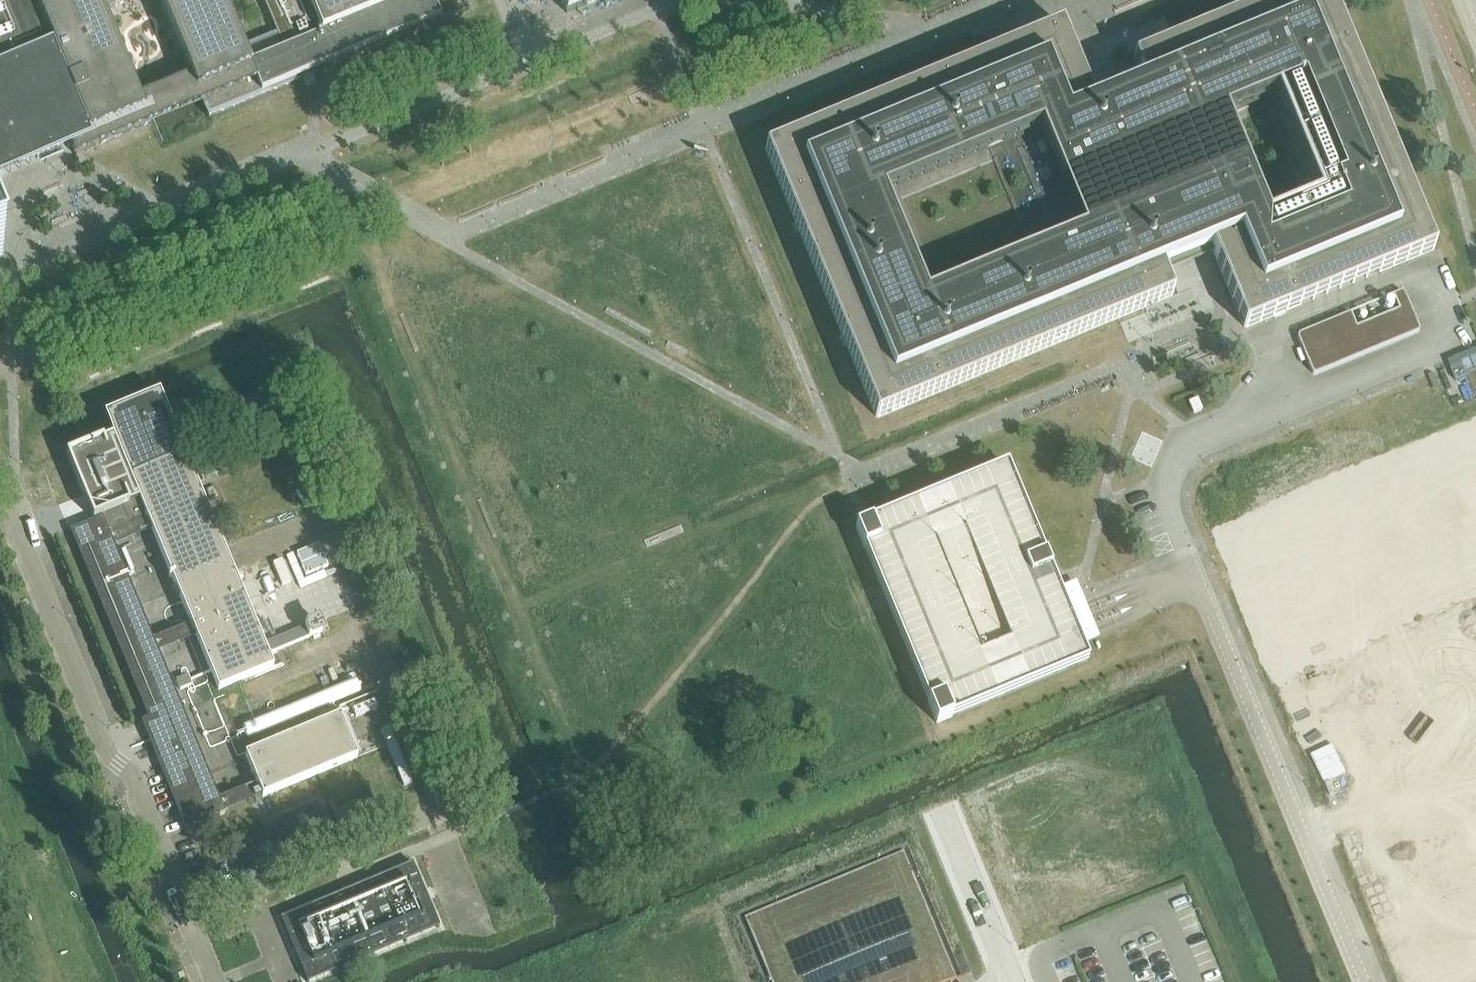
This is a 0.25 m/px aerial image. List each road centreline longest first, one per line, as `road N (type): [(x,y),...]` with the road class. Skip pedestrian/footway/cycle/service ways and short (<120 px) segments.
road 1 (unclassified): [(1365,981),(1168,504),(1173,475),(1197,448),(1461,342)]
road 2 (unclassified): [(214,981),(134,776),(106,752),(0,485)]

